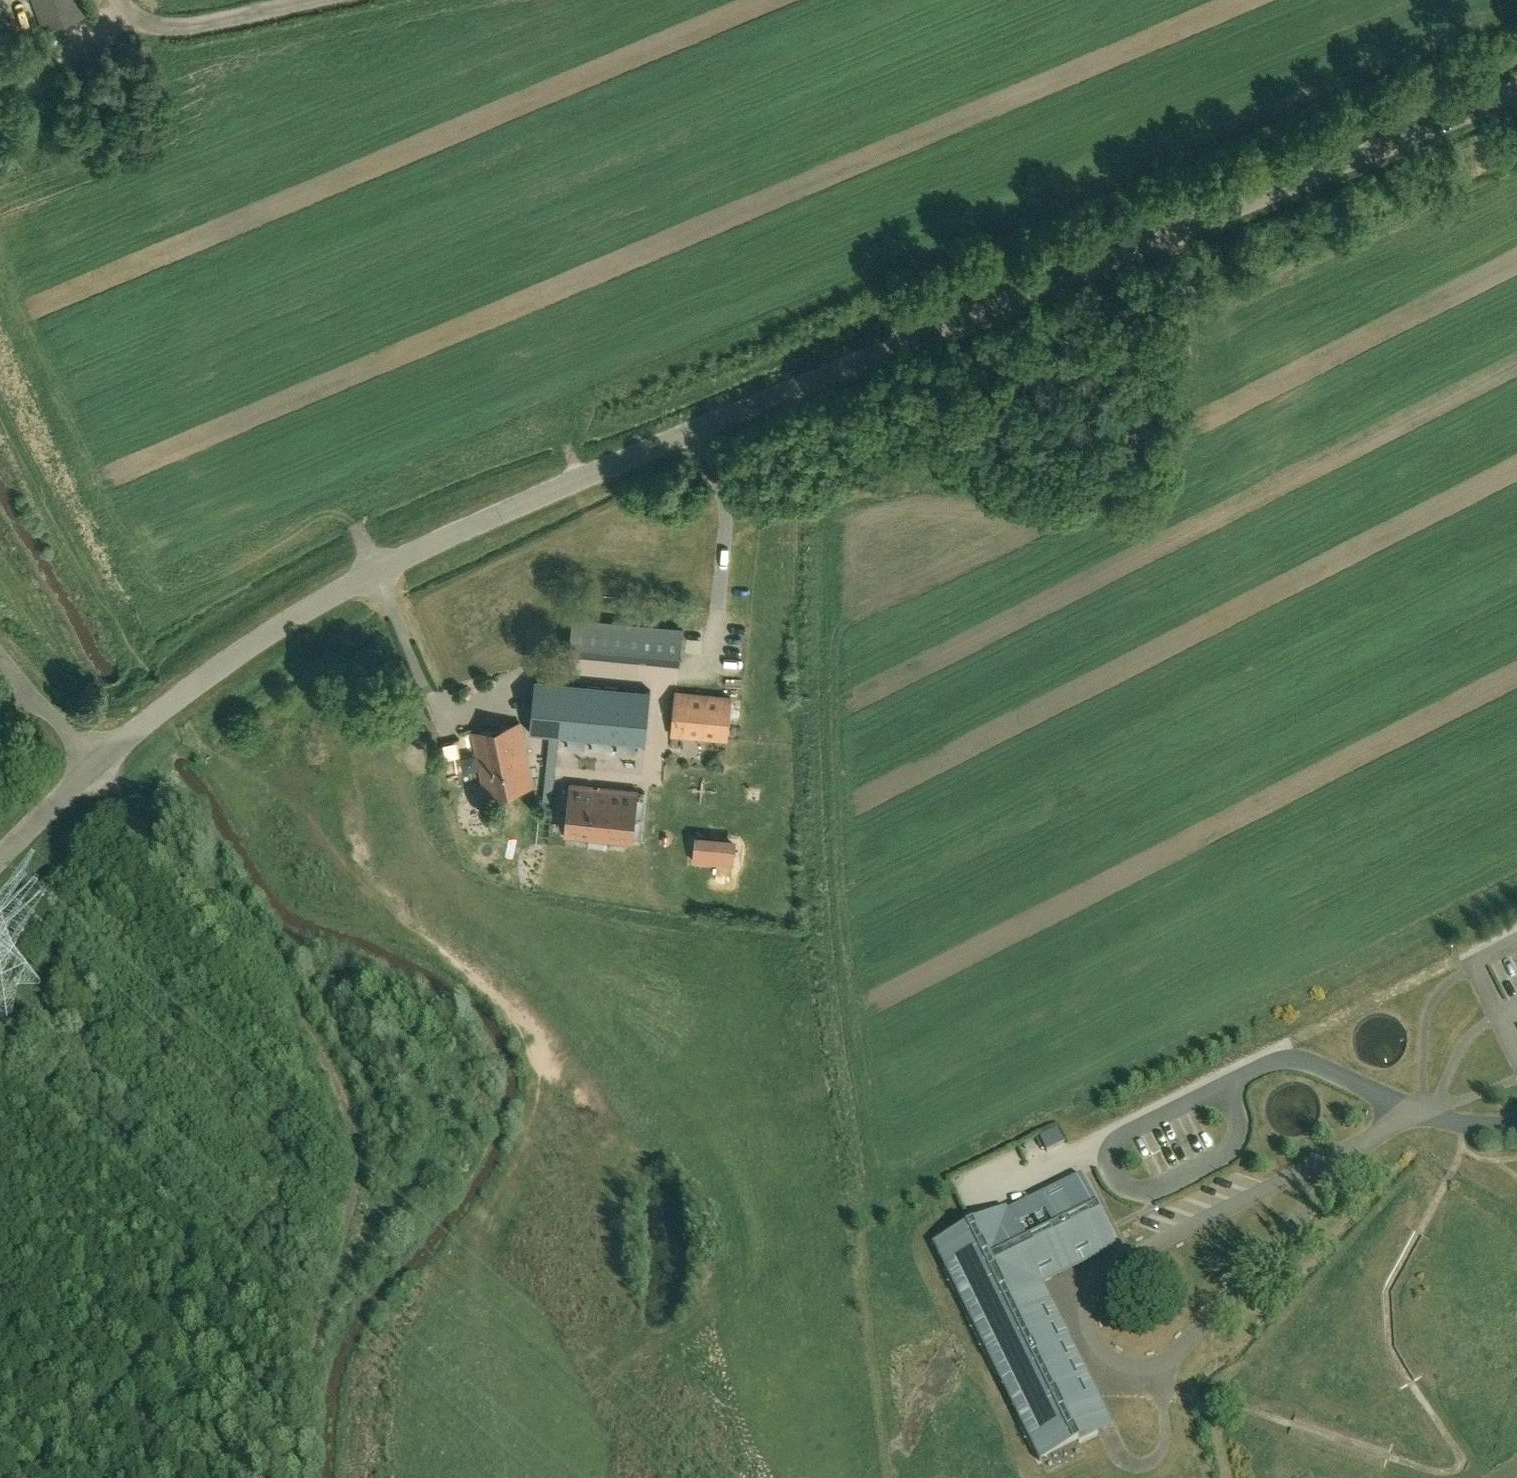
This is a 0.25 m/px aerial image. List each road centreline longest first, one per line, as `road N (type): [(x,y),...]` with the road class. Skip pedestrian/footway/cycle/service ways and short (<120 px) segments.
road 1 (unclassified): [(0,856),(94,758),(314,605),(395,559),(1516,89)]
road 2 (track): [(121,0),(128,19),(156,30),(311,0)]

